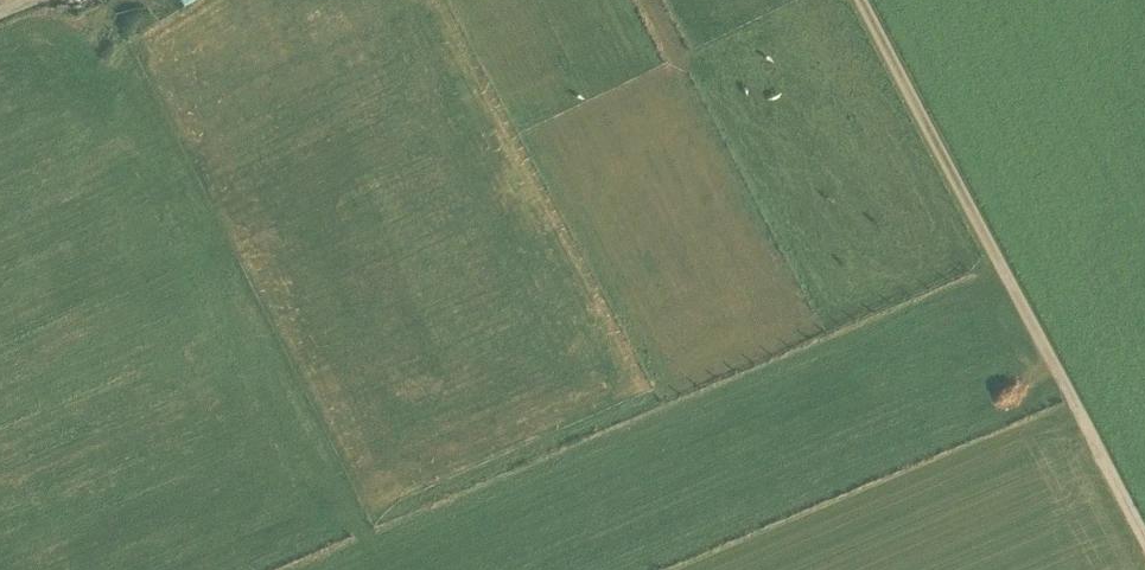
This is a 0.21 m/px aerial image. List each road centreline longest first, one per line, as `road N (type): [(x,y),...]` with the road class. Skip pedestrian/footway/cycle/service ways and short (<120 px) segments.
road 1 (track): [(1144,538),(861,0)]

